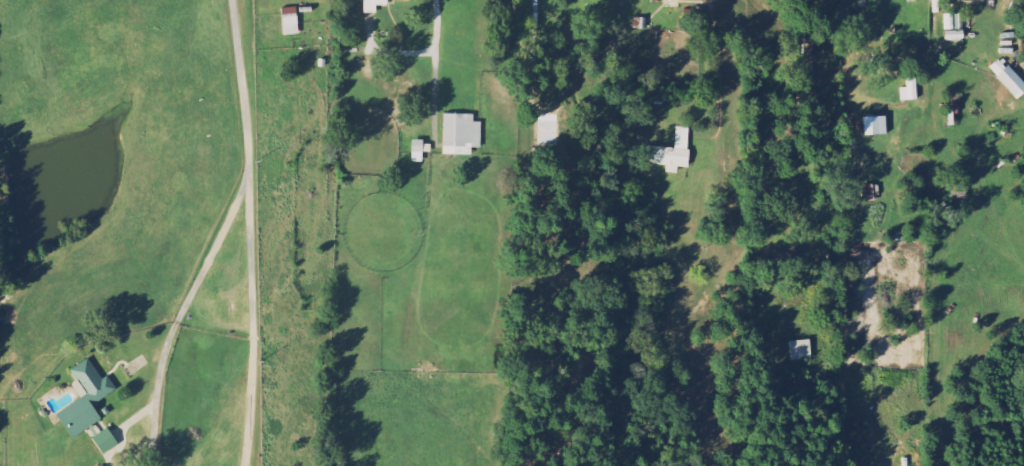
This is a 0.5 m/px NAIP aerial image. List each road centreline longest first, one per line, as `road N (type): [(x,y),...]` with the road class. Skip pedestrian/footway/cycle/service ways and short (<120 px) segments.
road 1 (residential): [(231,0),(248,174),(162,361),(149,465)]
road 2 (residential): [(751,0),(774,28),(760,204),(795,256),(804,301)]

